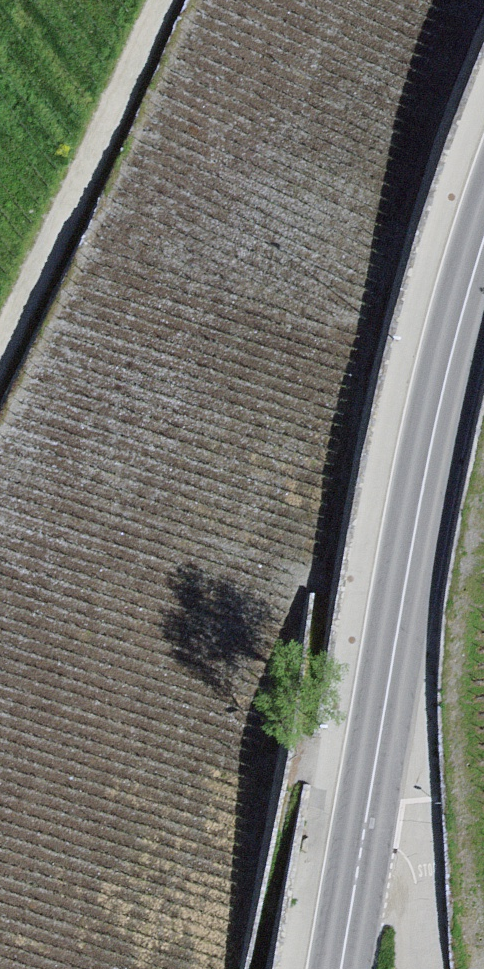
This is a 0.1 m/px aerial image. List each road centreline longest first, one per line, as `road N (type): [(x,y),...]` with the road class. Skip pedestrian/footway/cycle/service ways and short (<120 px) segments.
road 1 (primary): [(483,239),(419,508),(340,968)]
road 2 (track): [(147,0),(0,303)]
road 3 (track): [(384,713),(416,881),(417,968)]

